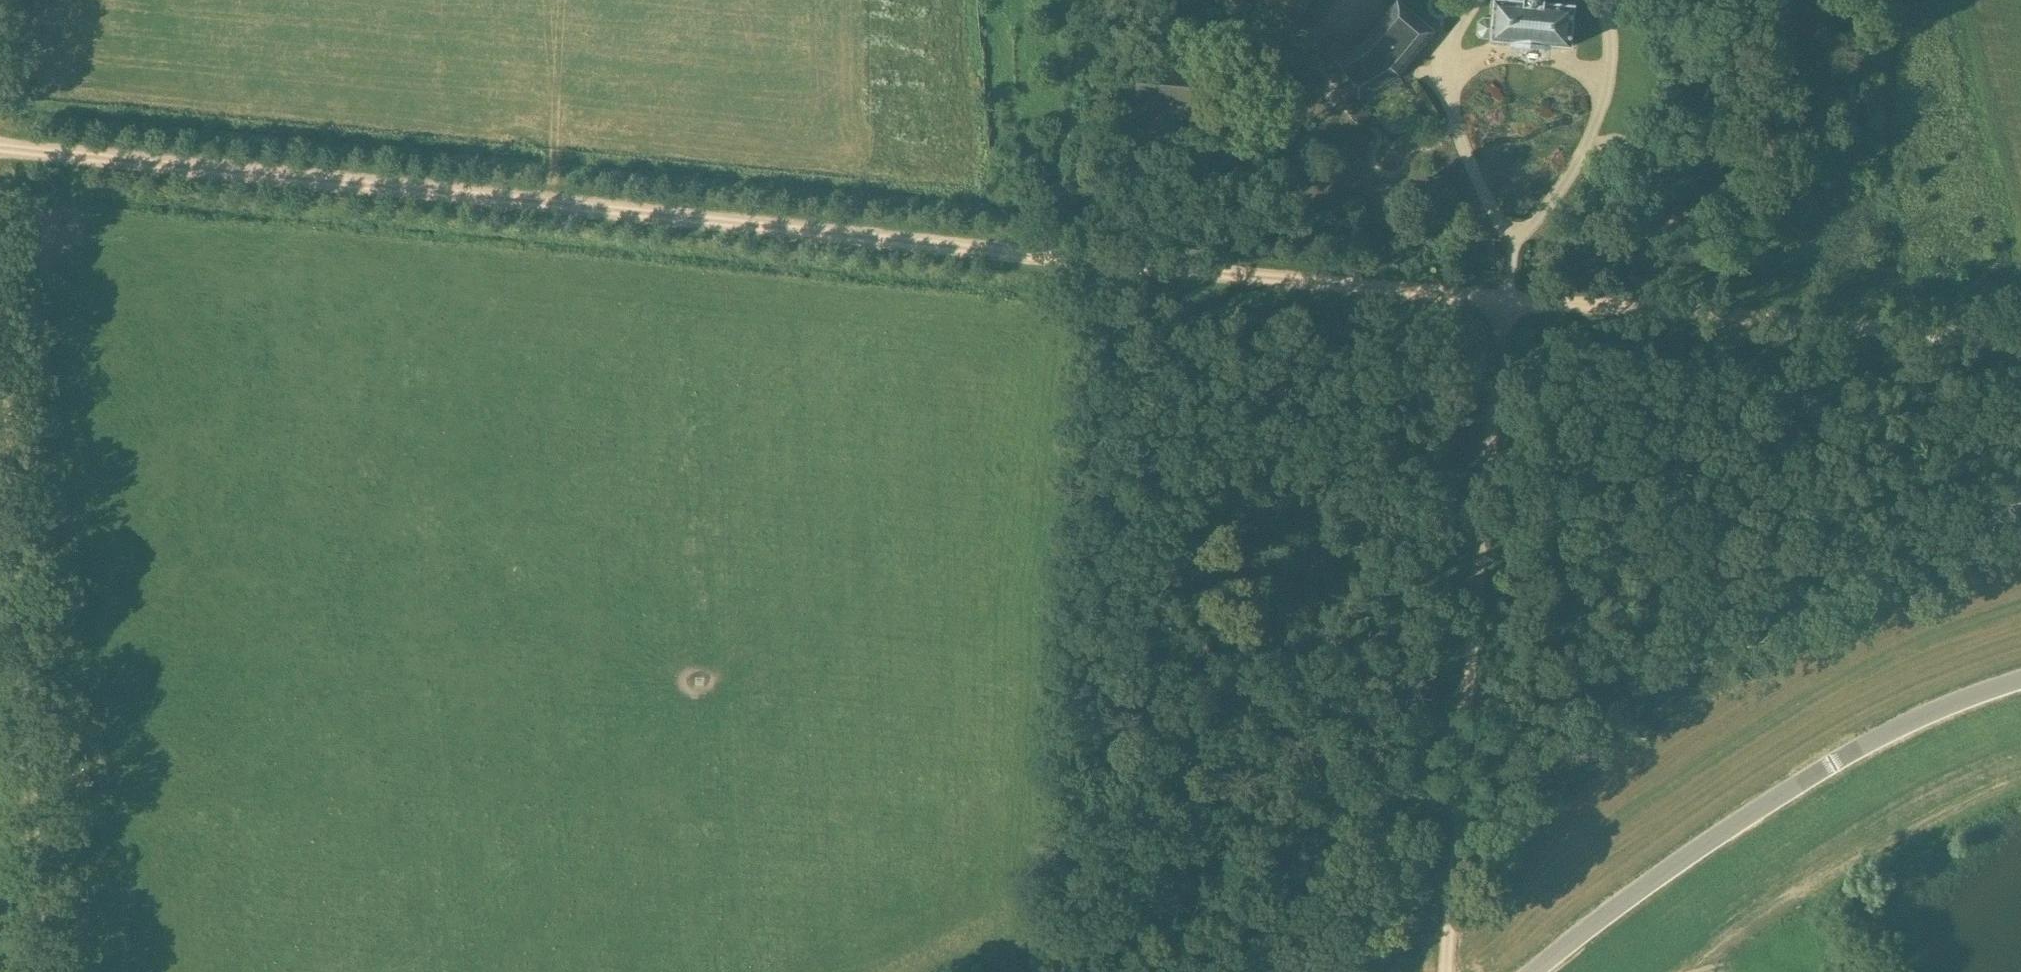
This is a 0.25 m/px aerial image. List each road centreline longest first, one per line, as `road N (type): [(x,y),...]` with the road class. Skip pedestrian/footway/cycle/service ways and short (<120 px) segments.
road 1 (track): [(1108,258),(0,146)]
road 2 (track): [(23,759),(0,188)]
road 3 (unclassified): [(2020,684),(1805,788),(1540,971)]
road 4 (track): [(2020,343),(1502,298)]
road 5 (track): [(1502,298),(1108,258)]

